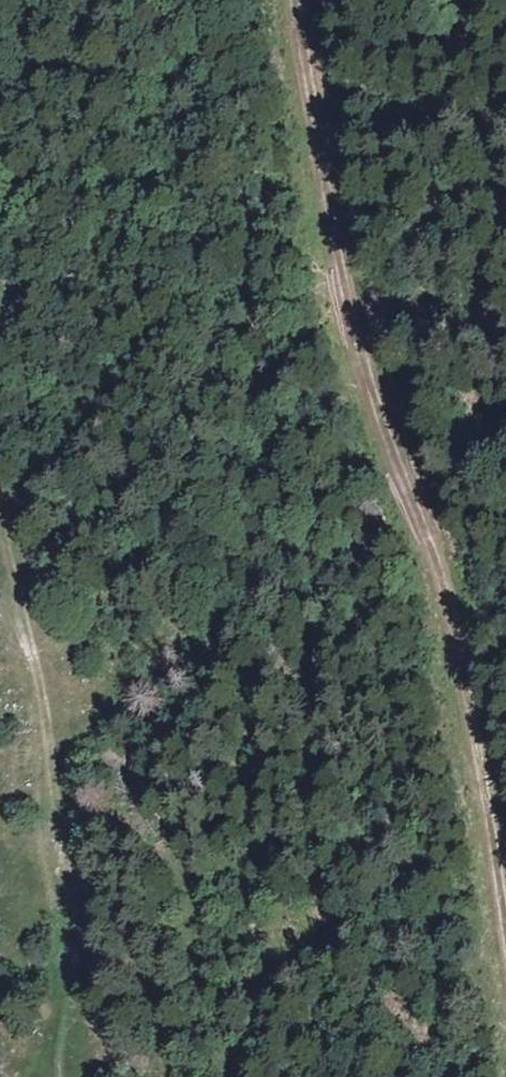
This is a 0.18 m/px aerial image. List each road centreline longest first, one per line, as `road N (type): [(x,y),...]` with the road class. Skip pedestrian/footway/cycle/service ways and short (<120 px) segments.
road 1 (track): [(505,933),(449,605),(346,292),(299,0)]
road 2 (track): [(51,1076),(61,906),(38,736),(0,566)]

